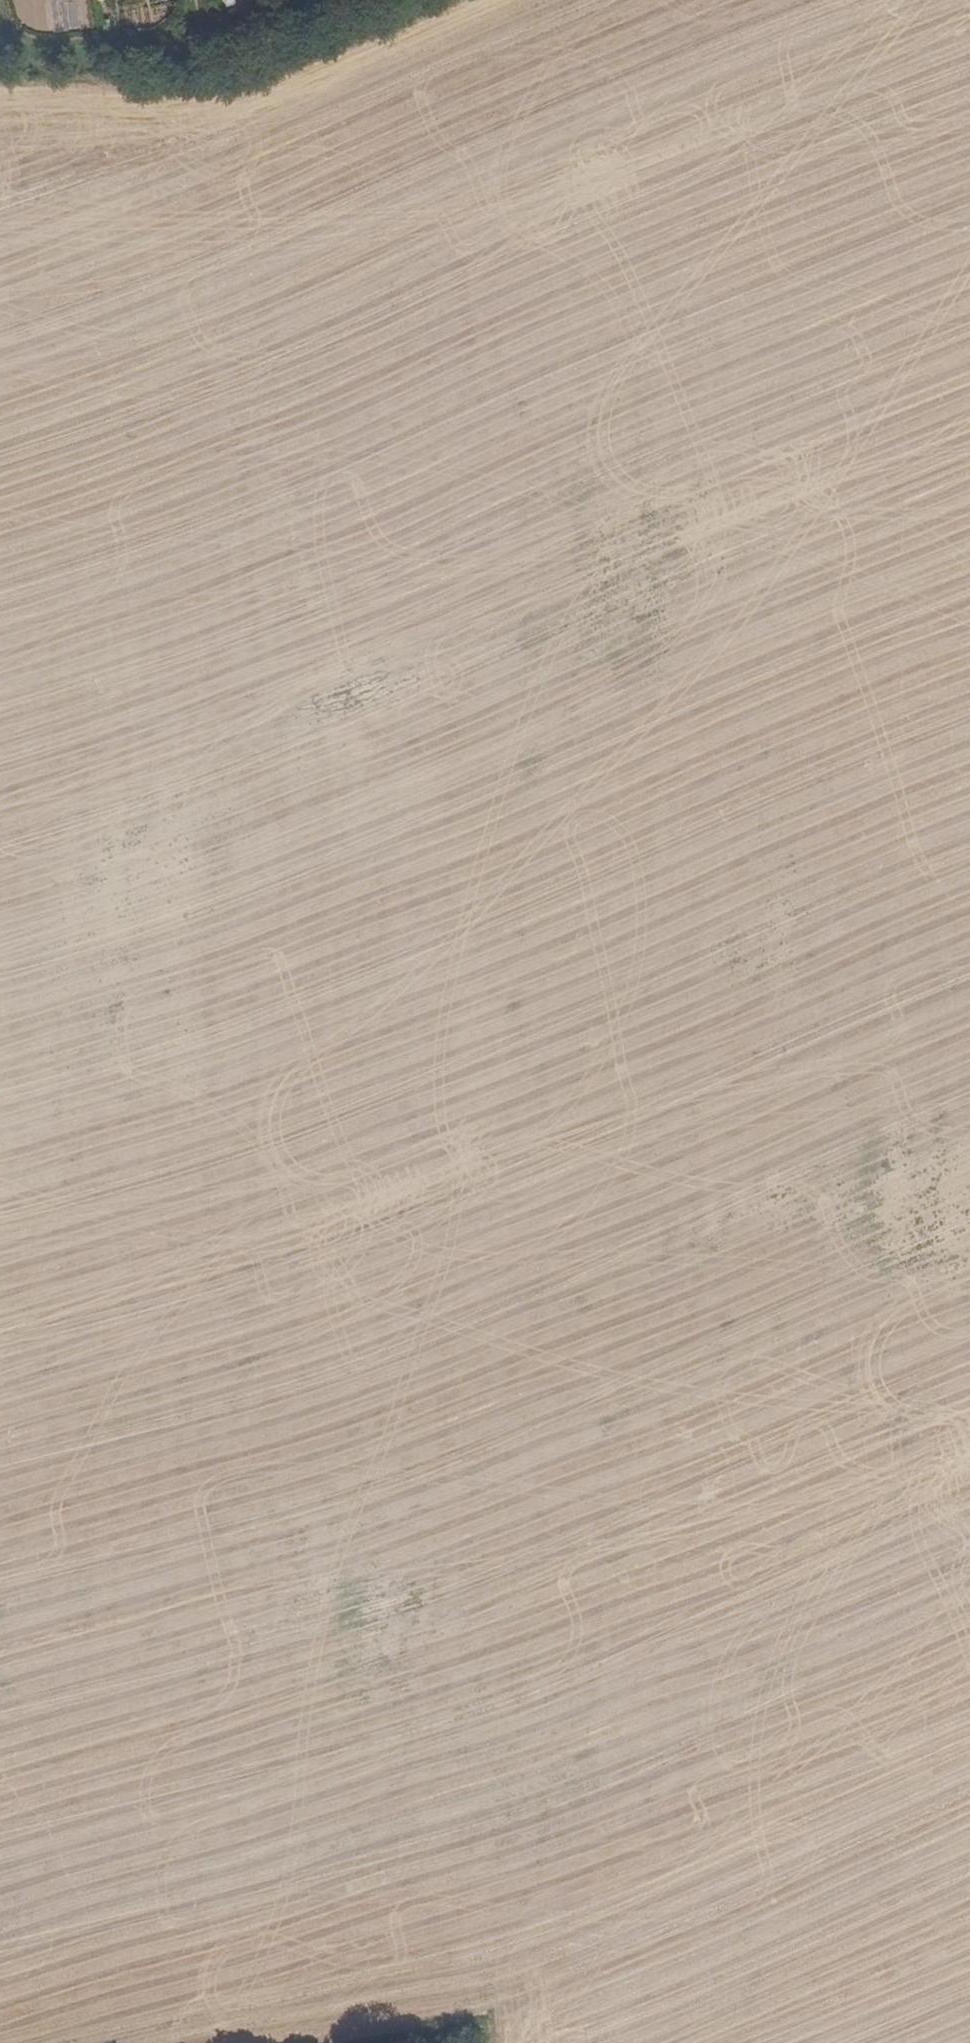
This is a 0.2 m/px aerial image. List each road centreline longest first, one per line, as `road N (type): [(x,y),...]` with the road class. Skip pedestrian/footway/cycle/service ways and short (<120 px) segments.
road 1 (track): [(326,0),(263,35),(170,52),(0,56)]

